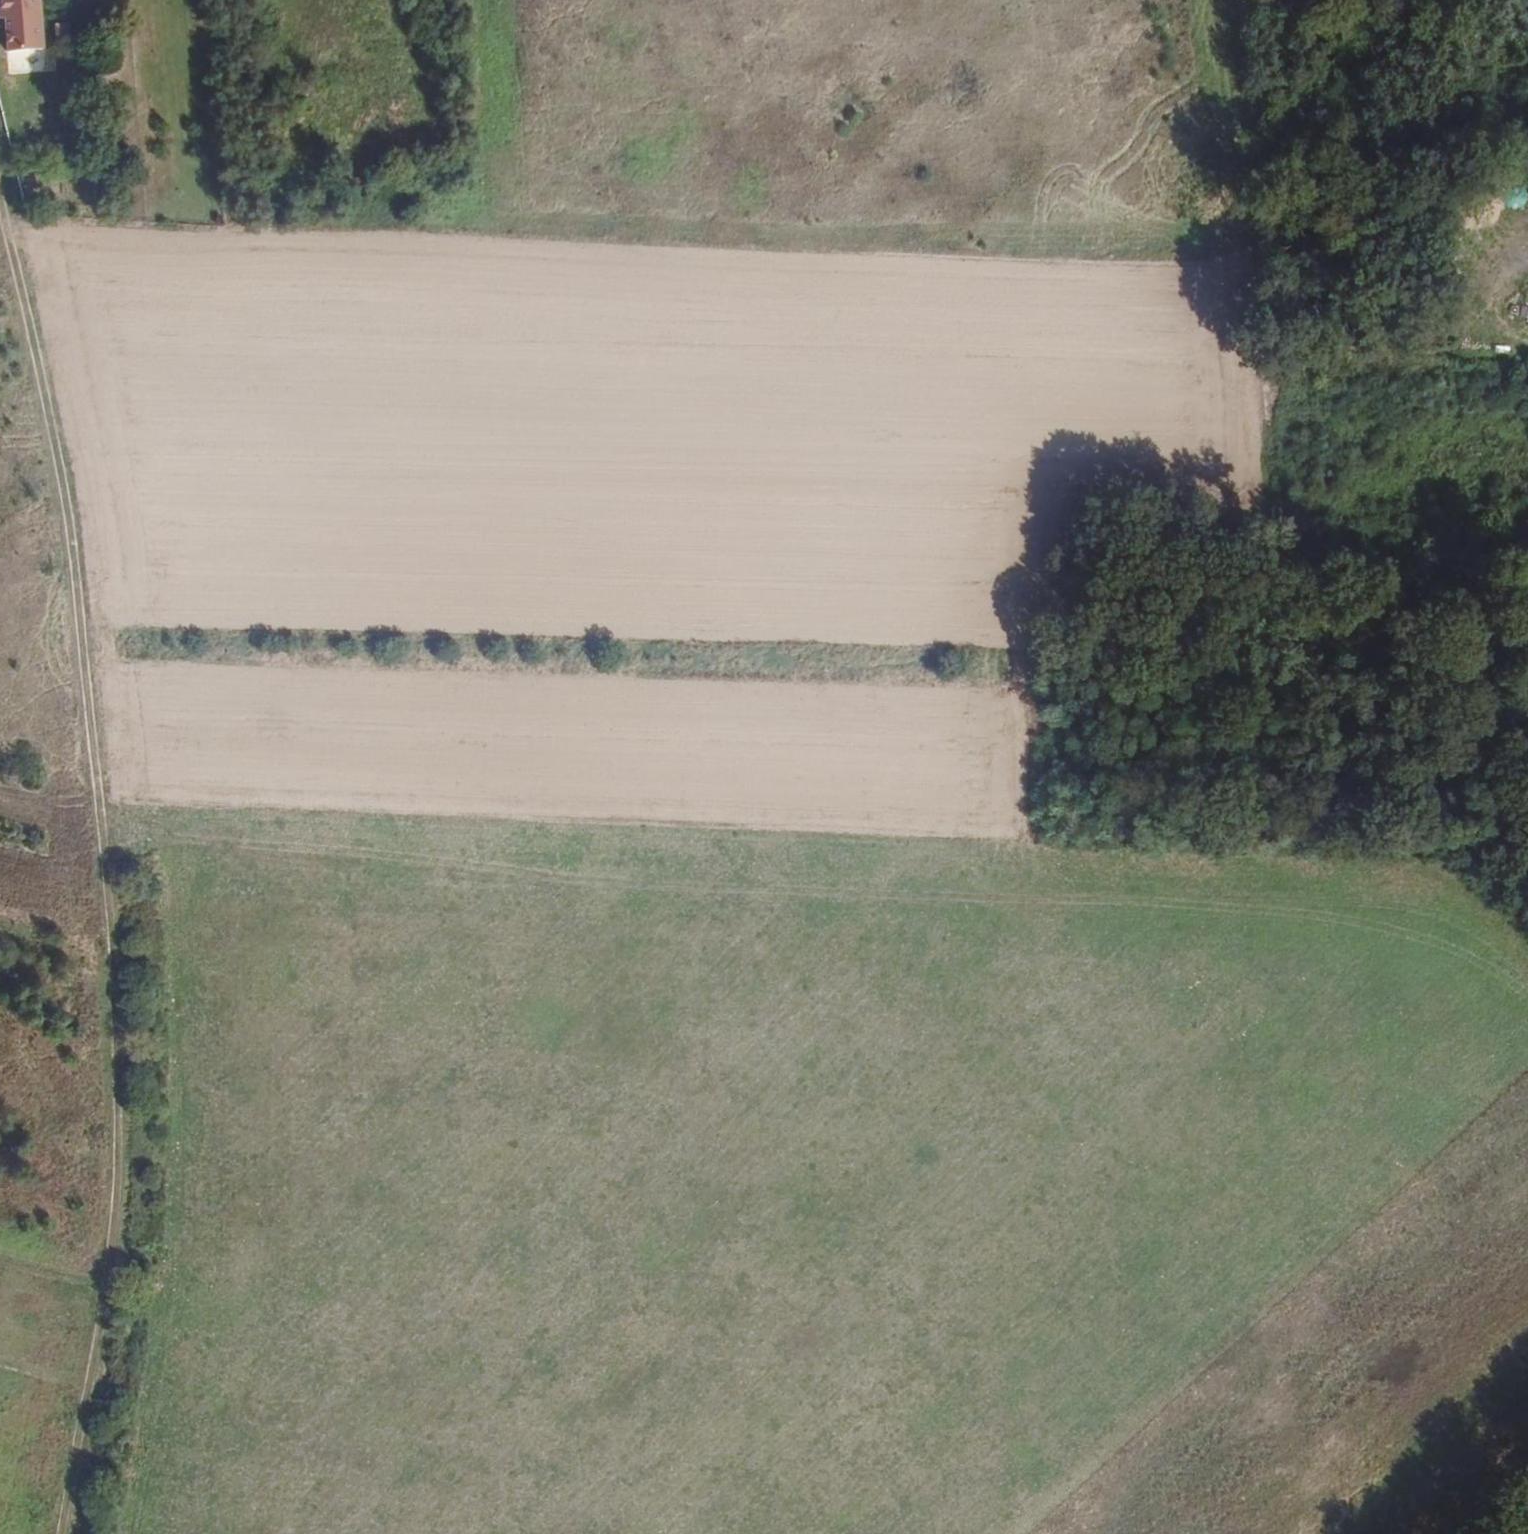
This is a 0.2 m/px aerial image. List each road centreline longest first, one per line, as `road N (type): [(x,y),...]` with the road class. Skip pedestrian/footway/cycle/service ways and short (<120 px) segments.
road 1 (track): [(62,1533),(121,1221),(78,527),(0,182)]

